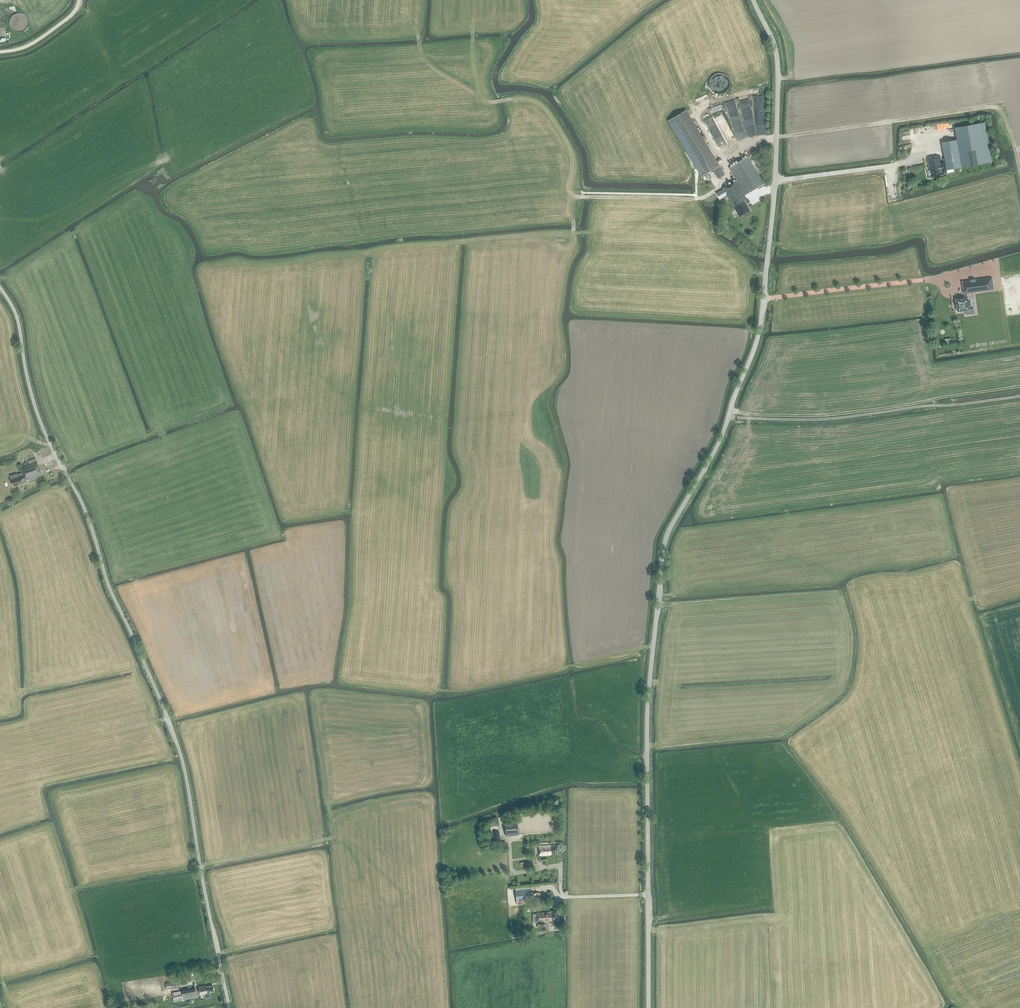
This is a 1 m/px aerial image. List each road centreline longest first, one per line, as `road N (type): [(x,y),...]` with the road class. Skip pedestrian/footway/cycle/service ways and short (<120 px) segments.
road 1 (tertiary): [(648,1007),(647,718),(662,555),(754,350),(771,230),(778,65),(753,0)]
road 2 (unclassified): [(229,1007),(178,746),(83,505),(39,417),(16,315),(0,287)]
road 3 (track): [(730,410),(830,415),(1019,387)]

